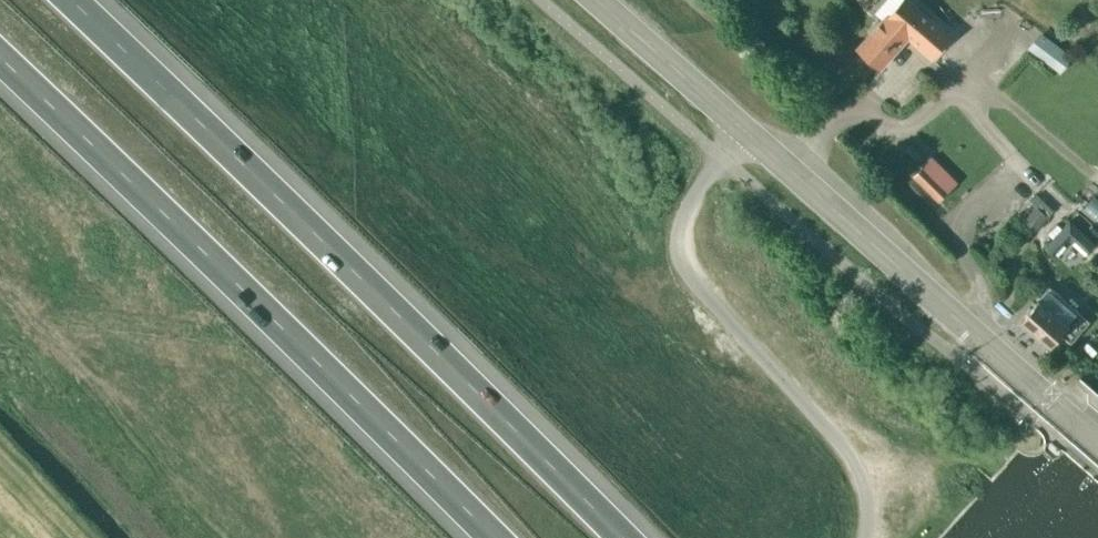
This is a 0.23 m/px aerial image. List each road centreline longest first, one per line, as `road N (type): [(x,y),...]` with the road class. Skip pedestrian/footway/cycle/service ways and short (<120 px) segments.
road 1 (motorway): [(620,537),(68,0)]
road 2 (motorway): [(0,56),(494,537)]
road 3 (unclassified): [(866,537),(867,498),(850,456),(695,283),(682,258),(680,230),(692,198),(745,131)]
road 4 (tertiary): [(1097,444),(745,131)]
road 5 (tertiary): [(745,131),(596,0)]

